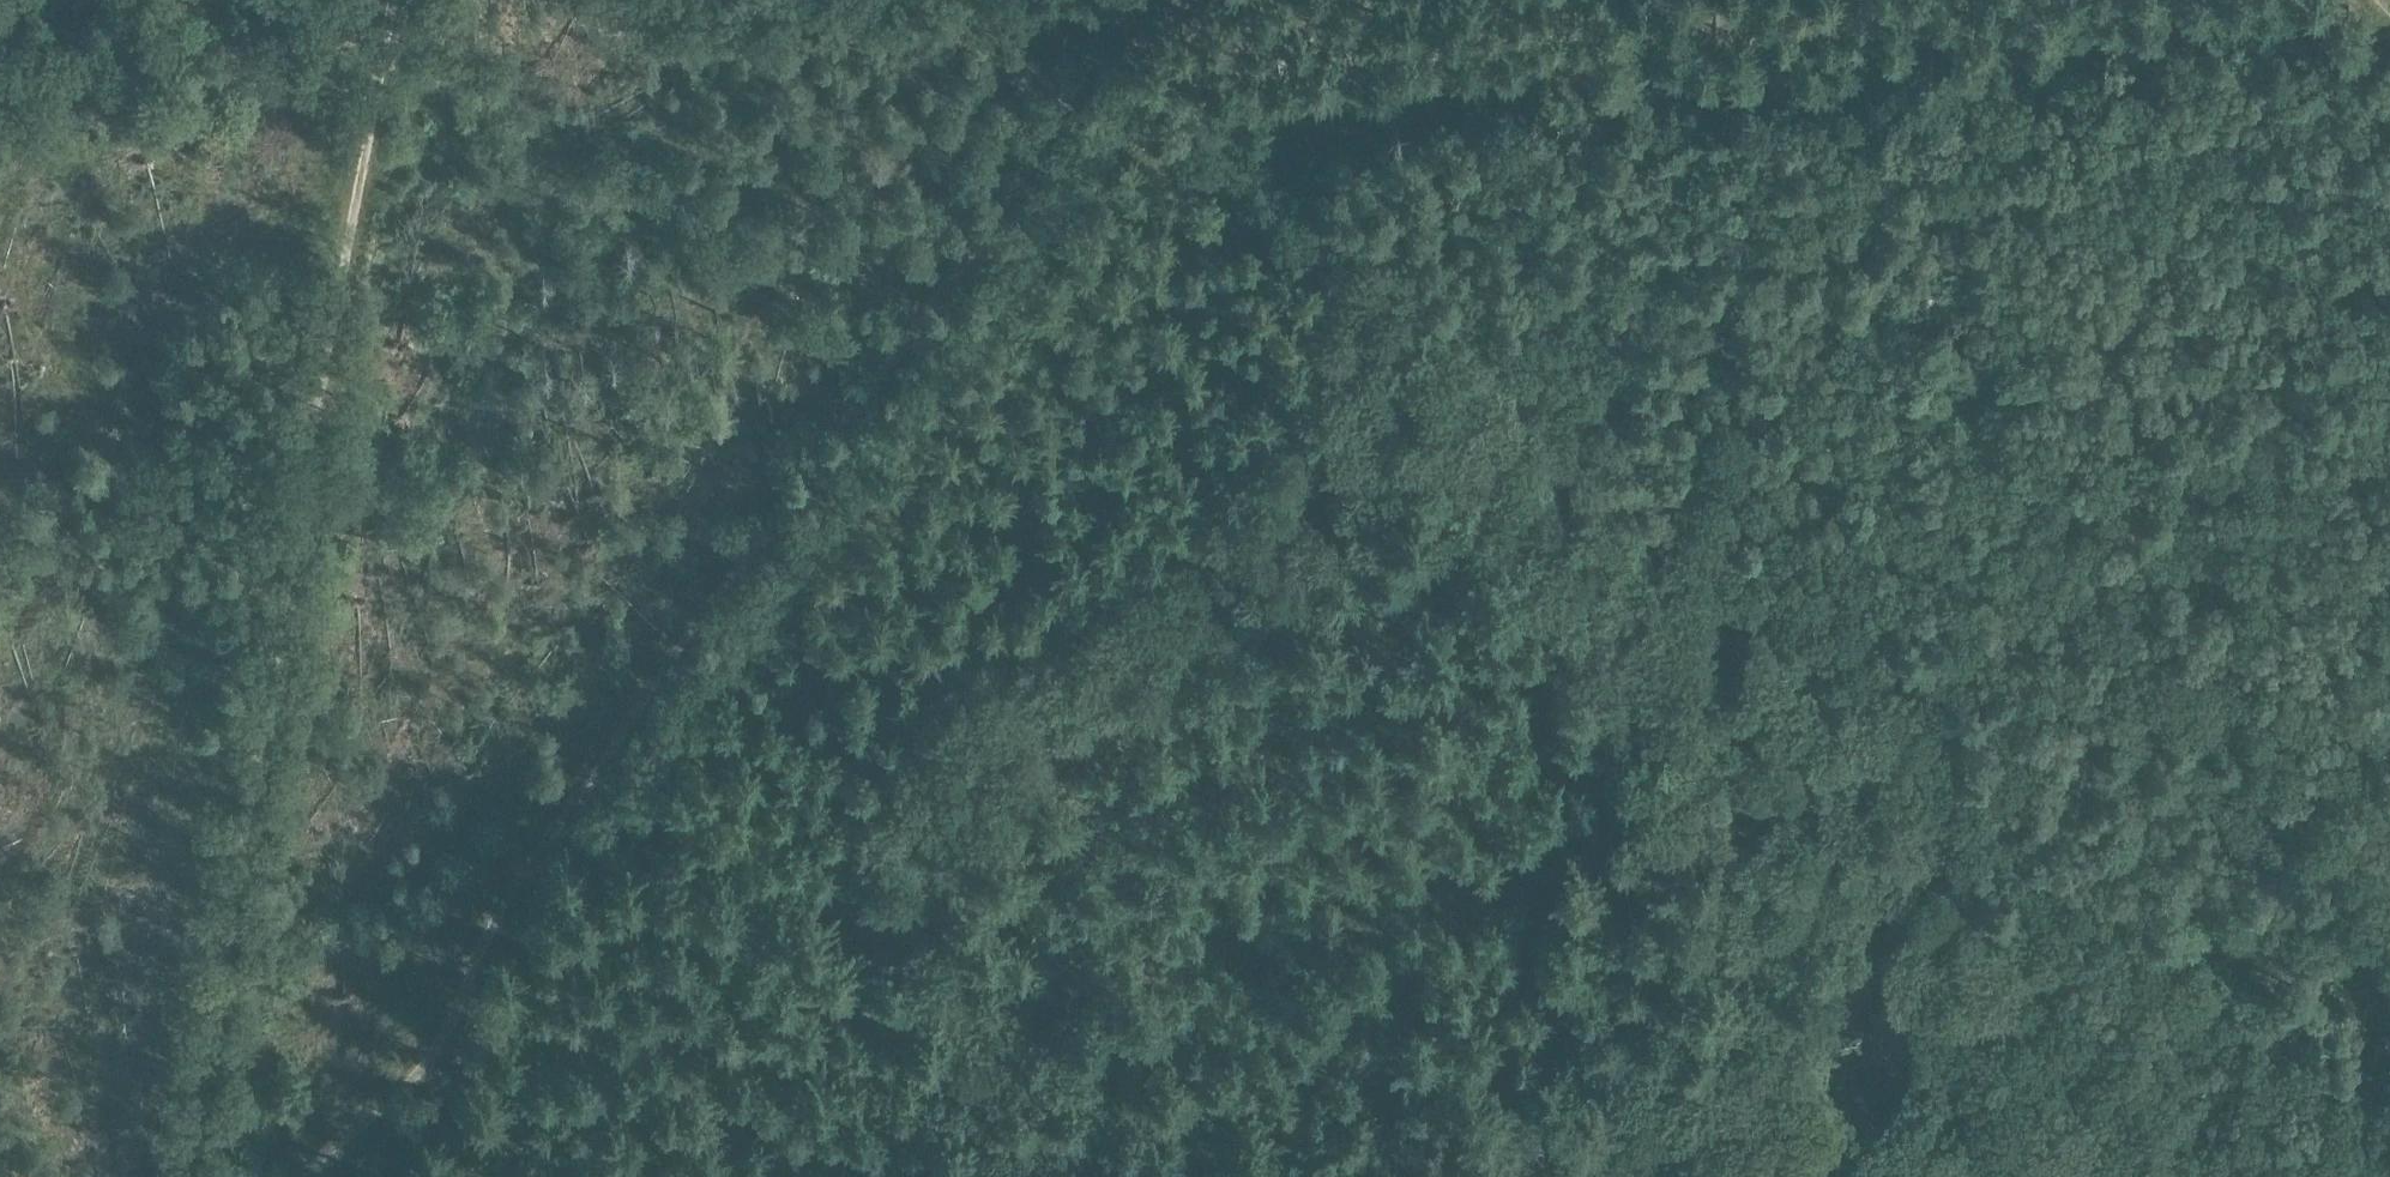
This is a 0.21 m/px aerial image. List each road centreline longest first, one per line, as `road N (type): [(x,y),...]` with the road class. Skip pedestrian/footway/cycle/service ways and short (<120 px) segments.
road 1 (track): [(1099,37),(1626,480),(1750,599),(1940,820),(2168,1176)]
road 2 (track): [(268,1176),(435,1039),(507,879),(862,391),(1127,0)]
road 3 (track): [(373,0),(161,1176)]

